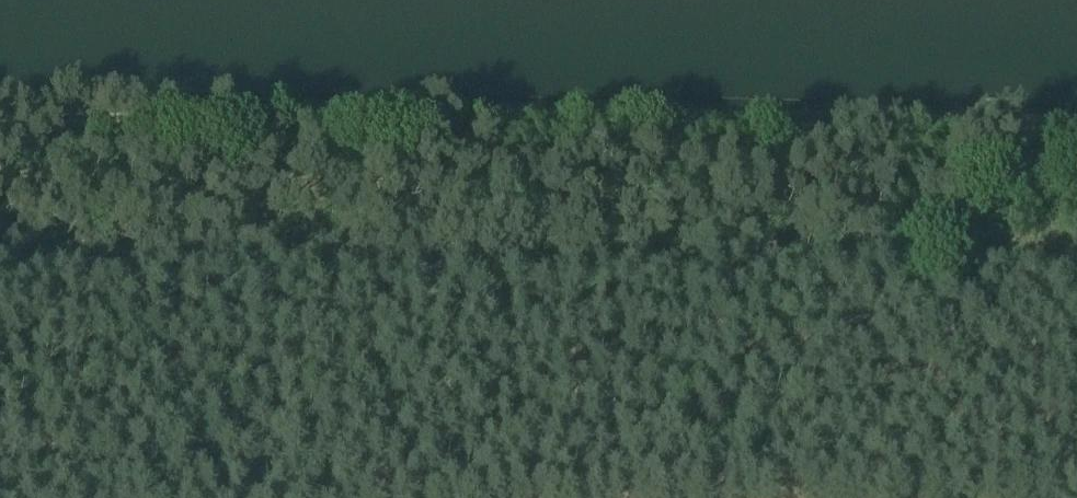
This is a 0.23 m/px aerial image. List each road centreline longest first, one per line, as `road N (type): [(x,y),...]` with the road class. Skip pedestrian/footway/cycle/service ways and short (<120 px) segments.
road 1 (track): [(0,115),(1076,122)]

